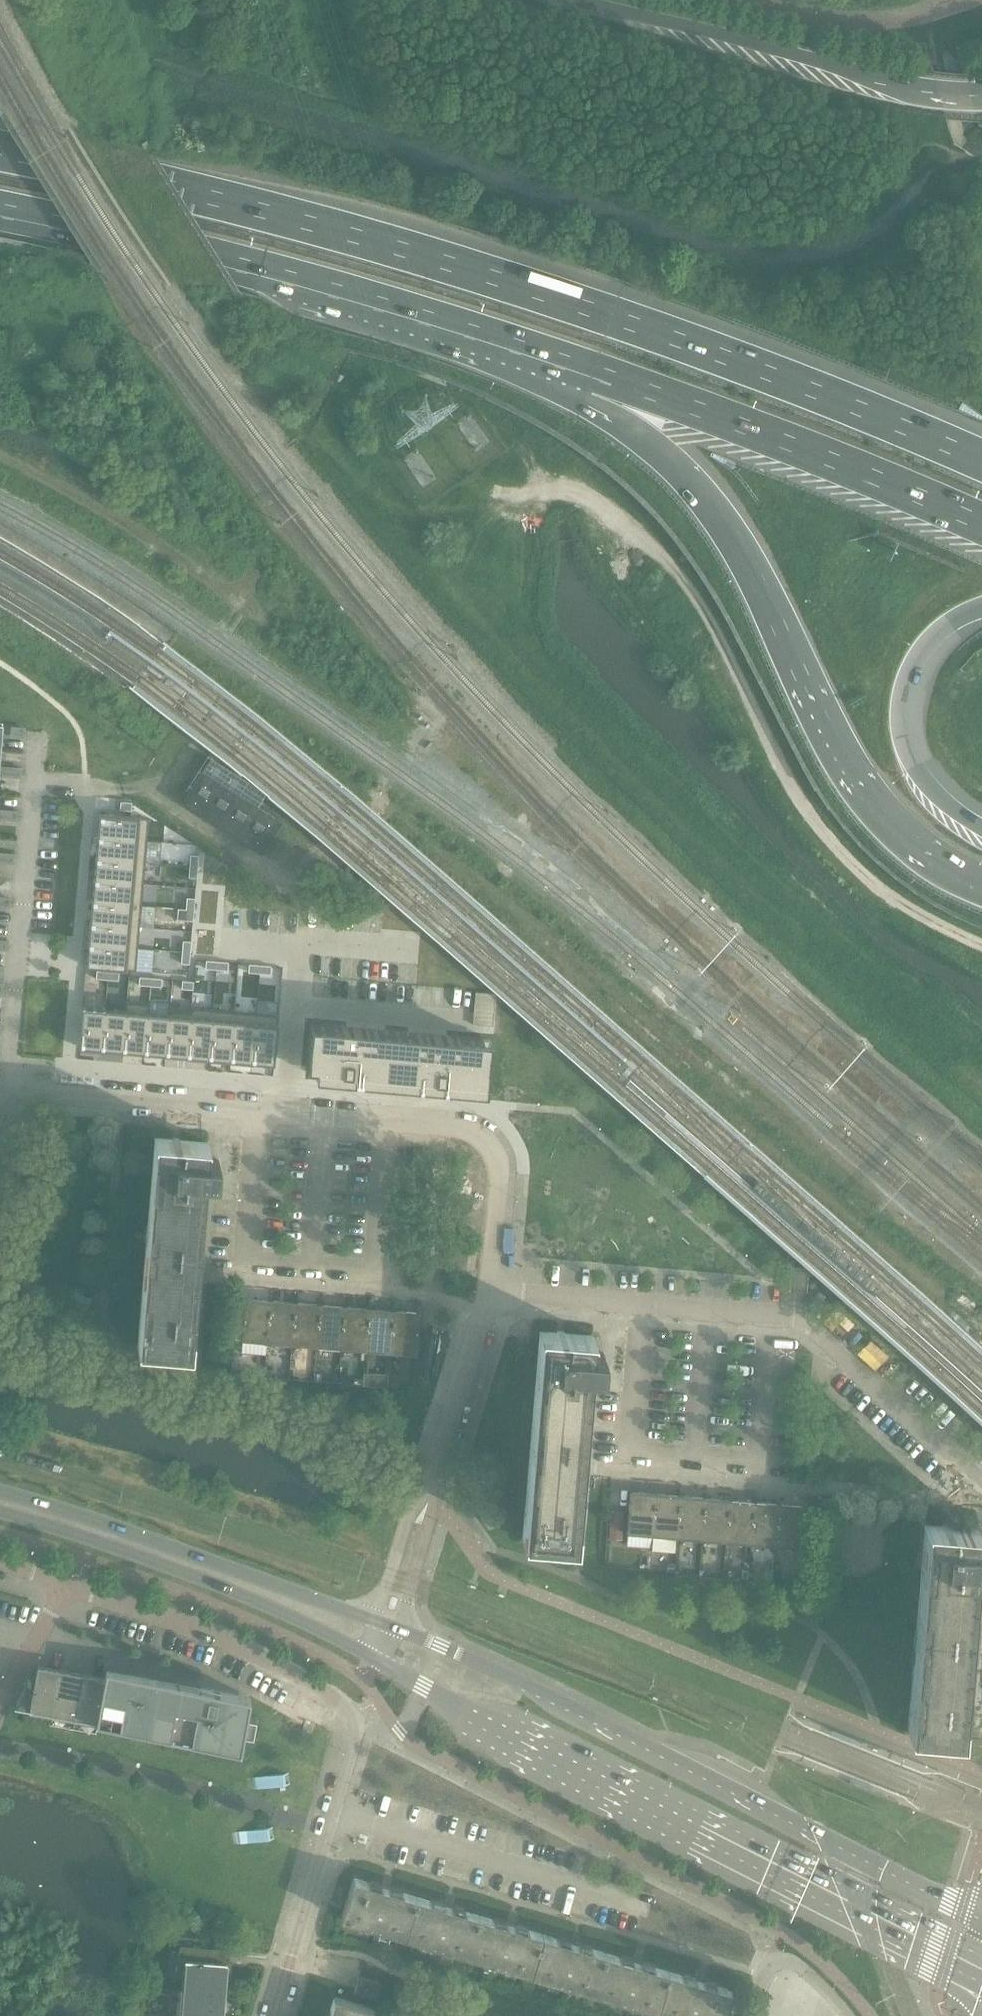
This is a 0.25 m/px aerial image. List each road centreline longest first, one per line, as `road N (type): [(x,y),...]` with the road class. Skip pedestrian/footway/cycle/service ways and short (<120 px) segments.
road 1 (motorway): [(981,463),(537,286),(0,153)]
road 2 (track): [(524,497),(518,606),(540,672),(564,704),(717,860),(981,1085)]
road 3 (secondary): [(377,1658),(460,1711),(981,1976)]
road 4 (motorway): [(599,374),(722,518),(836,746),(883,819),(930,861),(981,887)]
road 5 (secondary): [(963,1909),(542,1692),(386,1624)]
road 6 (residential): [(21,1107),(55,1095),(465,1130),(489,1143),(499,1165),(489,1293)]
road 7 (motorway): [(0,211),(279,275),(599,374)]
road 8 (residential): [(489,1293),(805,1319),(981,1480)]
road 9 (motorway): [(981,97),(940,93),(578,0)]
road 10 (motorway): [(599,374),(981,528)]
road 11 (secondary): [(386,1624),(0,1493)]
road 12 (secondary): [(0,1511),(179,1568),(377,1658)]
road 13 (residential): [(21,1107),(10,1067),(37,736)]
road 14 (unclassified): [(386,1624),(489,1293)]
road 15 (residential): [(330,1811),(638,1906)]
road 16 (residential): [(75,1588),(192,1624),(356,1714)]
road 17 (motorway): [(981,829),(940,804),(911,763),(903,722),(927,657),(981,617)]
road 18 (residential): [(270,2015),(330,1811)]
road 19 (residential): [(849,2015),(821,1985),(773,1953),(751,2015)]
road 20 (residential): [(75,1588),(0,1702)]

